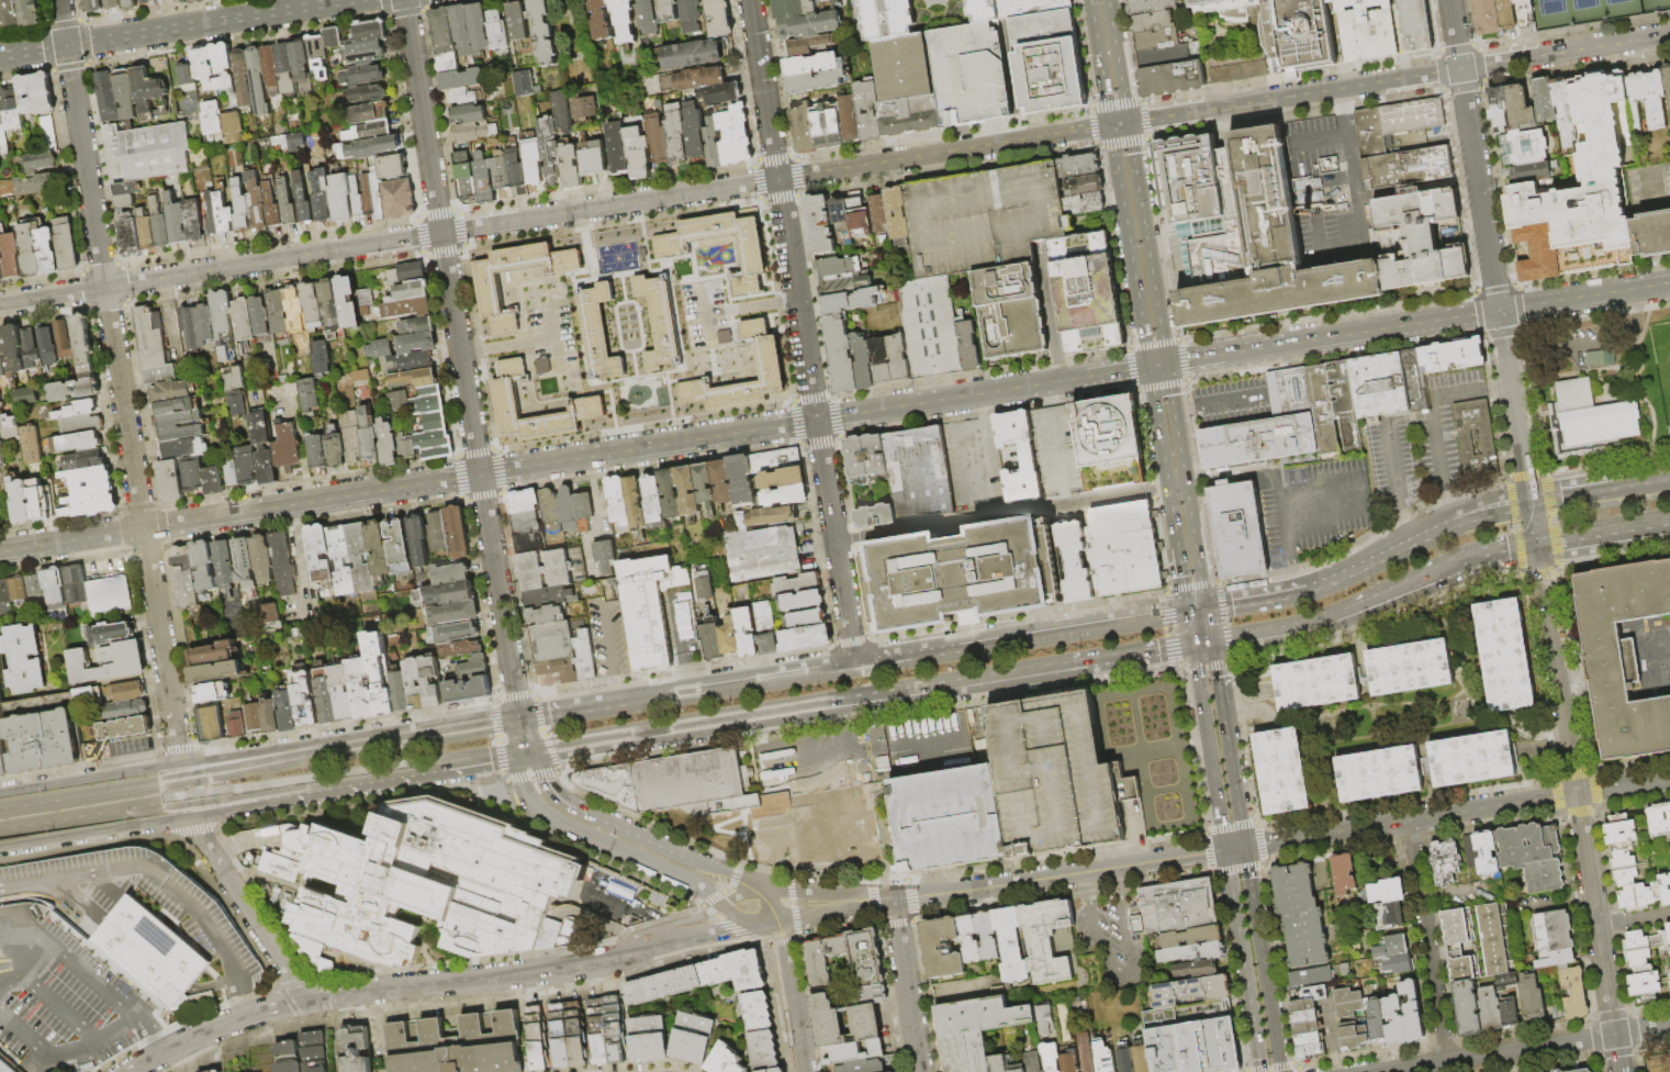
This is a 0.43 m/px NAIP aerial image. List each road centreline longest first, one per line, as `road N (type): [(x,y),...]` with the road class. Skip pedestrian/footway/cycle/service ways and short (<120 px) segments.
road 1 (tertiary): [(0,552),(1669,283)]
road 2 (residential): [(777,179),(0,305)]
road 3 (residential): [(180,761),(59,0)]
road 4 (residential): [(519,718),(404,0)]
road 5 (primary): [(1188,611),(519,718)]
road 6 (primary): [(525,753),(1192,646)]
road 7 (residential): [(1669,35),(1128,123)]
road 8 (residential): [(1621,1071),(1536,547)]
road 9 (residential): [(130,1071),(201,1034),(290,1004),(634,953)]
road 10 (residential): [(1529,502),(1449,0)]
road 11 (residential): [(855,665),(777,179)]
road 12 (secondary): [(1206,608),(1128,123)]
road 13 (secondary): [(1119,183),(1188,611)]
road 14 (residential): [(1669,778),(1244,847)]
road 15 (residential): [(1128,123),(777,179)]
road 16 (secondary): [(0,56),(350,0)]
road 17 (primary): [(339,747),(0,810)]
road 18 (secondary): [(339,747),(245,752),(0,791)]
road 19 (secondary): [(0,849),(258,807),(335,784)]
road 20 (primary): [(0,830),(335,784)]
road 21 (residential): [(525,753),(518,777),(549,819),(691,883),(739,917),(774,926)]
road 22 (primary): [(1266,634),(1342,617),(1468,561),(1536,547)]
road 23 (residential): [(1669,1027),(1390,1071)]
road 24 (residential): [(1446,1063),(1408,820)]
road 25 (secondary): [(1280,1071),(1244,847)]
road 26 (secondary): [(1224,850),(1261,1071)]
road 27 (residential): [(1113,869),(893,902)]
road 28 (residential): [(307,1001),(186,820)]
road 29 (secondary): [(1192,646),(1224,850)]
road 30 (primary): [(335,784),(525,753)]
road 31 (primary): [(519,718),(339,747)]
road 32 (primary): [(1408,541),(1326,583),(1239,603)]
road 33 (residential): [(777,179),(749,0)]
road 34 (residential): [(893,902),(761,892),(721,905)]
road 35 (residential): [(920,1071),(893,902)]
road 36 (residential): [(804,1071),(774,926)]
road 37 (secondary): [(1244,847),(1221,705)]
road 38 (residential): [(634,953),(774,926)]
road 39 (primary): [(1536,547),(1669,525)]
road 40 (residential): [(694,859),(575,806)]
road 41 (secondary): [(1090,0),(1110,125)]
road 42 (secondary): [(1128,123),(1109,0)]
road 43 (residential): [(774,926),(893,902)]

